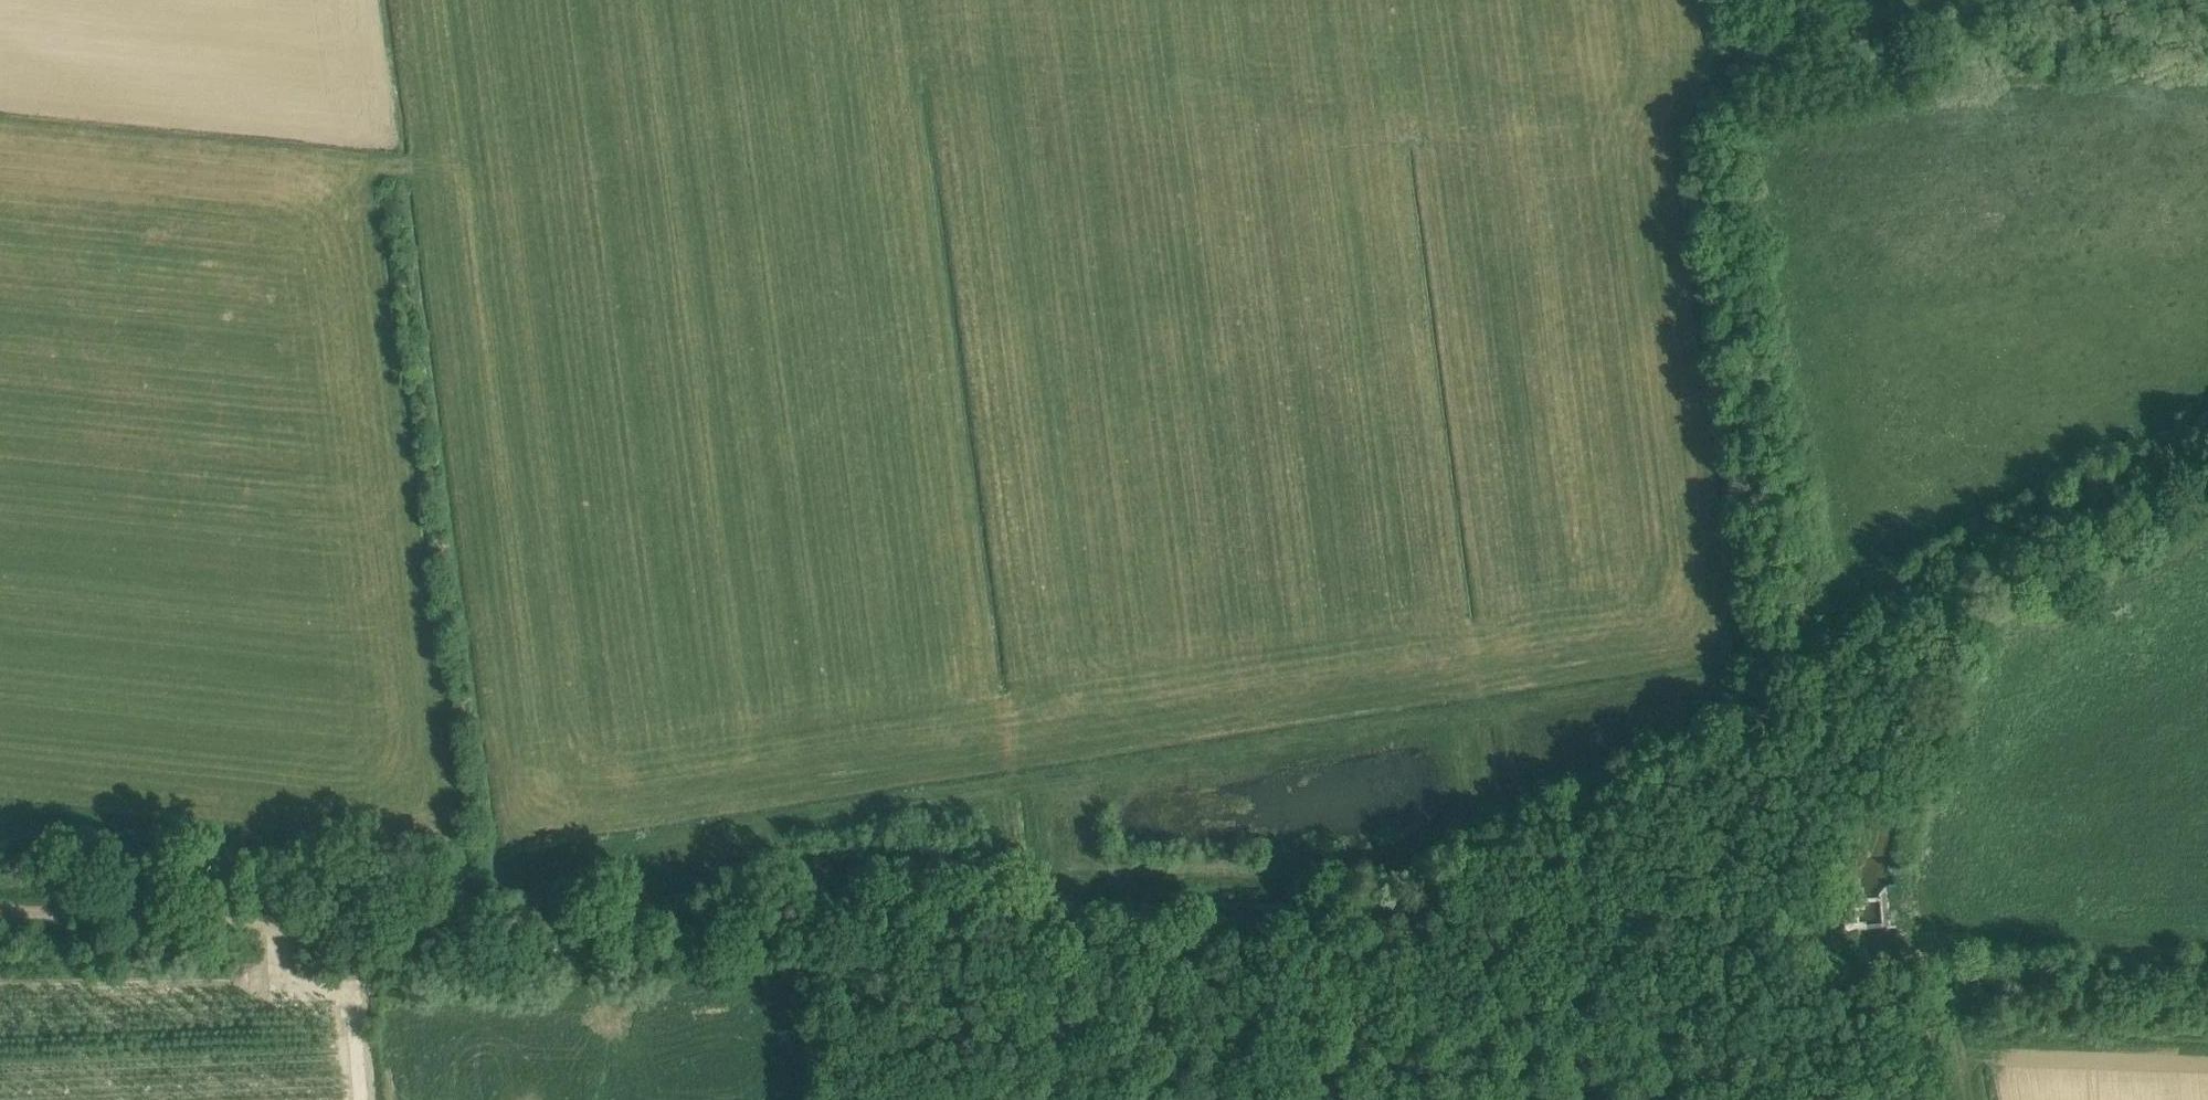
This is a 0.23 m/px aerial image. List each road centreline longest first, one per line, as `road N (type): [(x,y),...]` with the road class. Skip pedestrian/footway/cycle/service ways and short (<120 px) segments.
road 1 (track): [(0,911),(1852,934)]
road 2 (track): [(1947,1099),(1908,929)]

